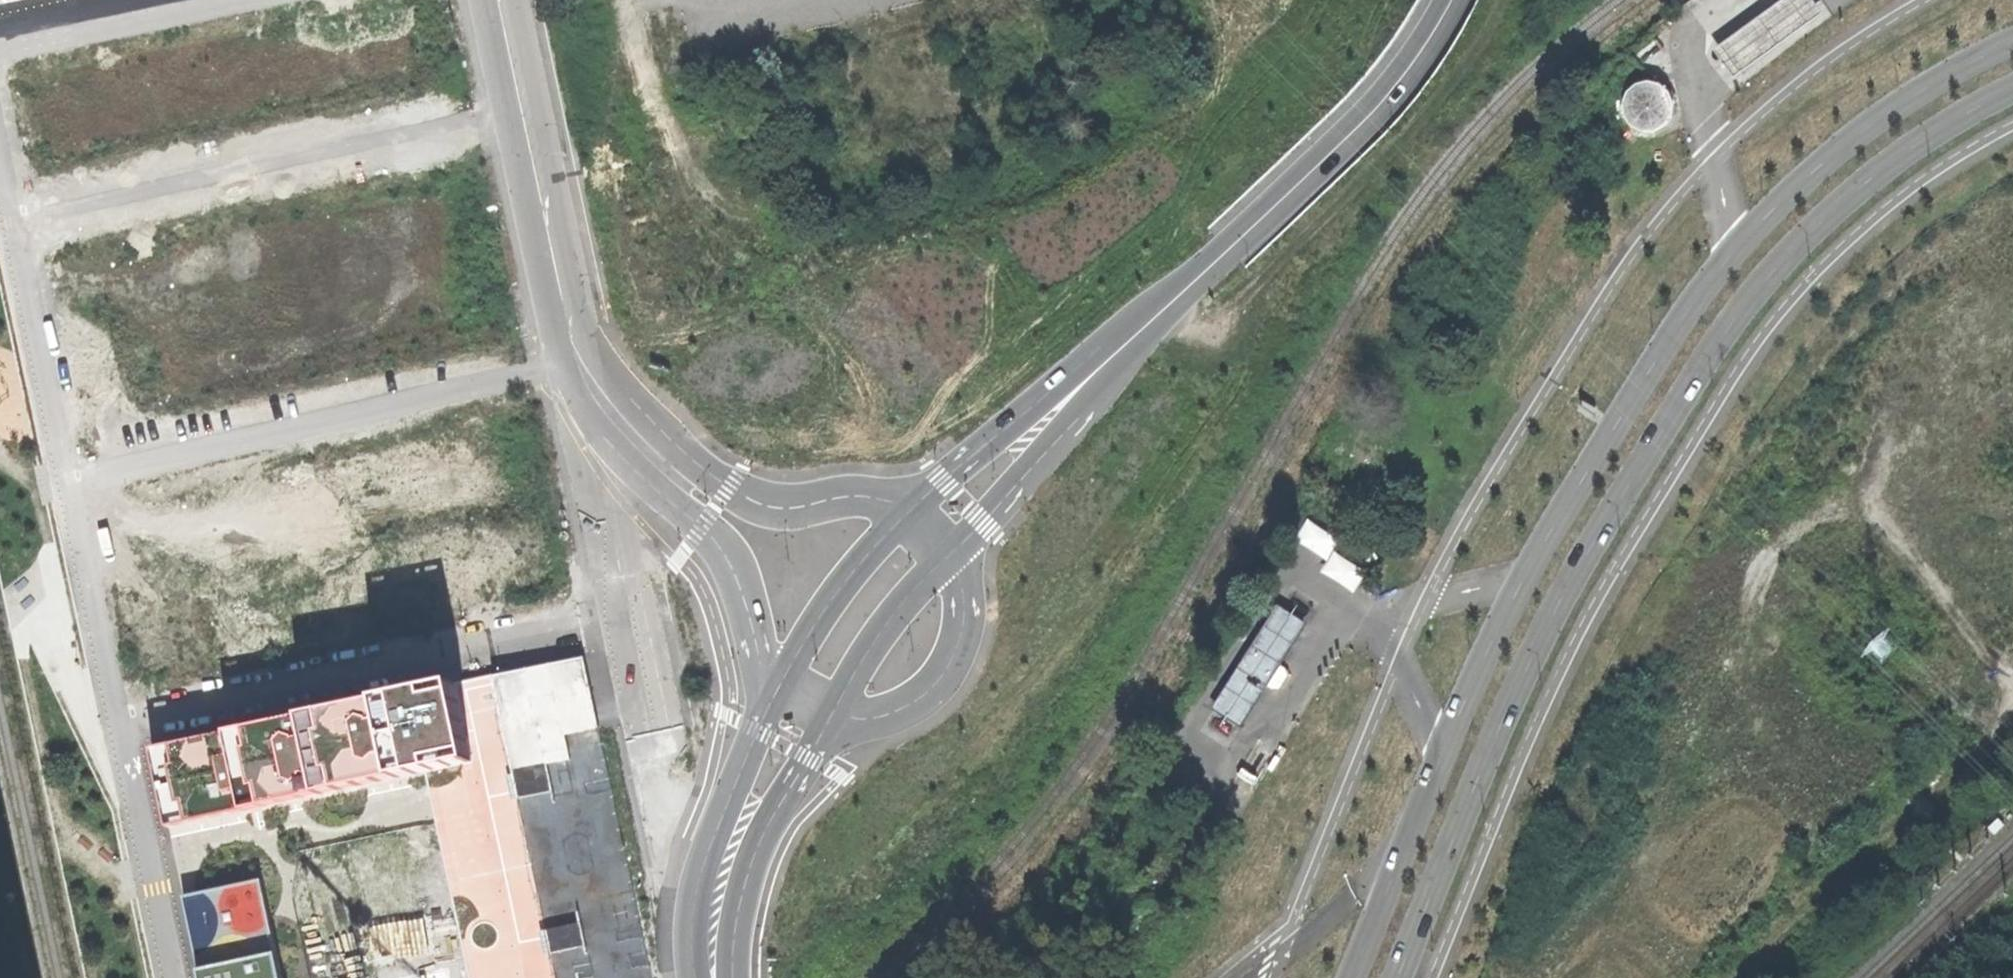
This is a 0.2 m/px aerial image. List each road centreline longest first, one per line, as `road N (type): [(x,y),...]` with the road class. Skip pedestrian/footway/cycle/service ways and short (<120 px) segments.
road 1 (primary): [(2012,45),(1851,144),(1732,254),(1527,581),(1446,752),(1359,977)]
road 2 (primary): [(1400,977),(1531,670),(1707,360),(1800,245),(1859,191),(1911,150),(2012,92)]
road 3 (residential): [(18,210),(524,113)]
road 4 (residential): [(79,477),(578,370)]
road 5 (residential): [(128,733),(575,639),(604,624)]
road 6 (primary): [(1446,0),(1383,94),(1134,330)]
road 7 (track): [(2012,719),(1741,977)]
road 8 (primary): [(1134,330),(909,513)]
road 9 (primary): [(952,555),(1030,471),(1134,330)]
road 10 (residential): [(18,210),(79,477)]
road 11 (unclassified): [(909,513),(872,501),(757,502),(650,456)]
road 12 (unclassified): [(650,456),(738,580),(756,651),(780,686)]
road 13 (unclassified): [(524,113),(578,370)]
road 14 (residential): [(79,477),(128,733)]
road 15 (primary): [(780,686),(720,805),(701,859),(694,927)]
road 16 (residential): [(604,624),(614,600),(578,370)]
road 17 (unclassified): [(832,715),(889,714),(945,676),(968,613),(952,555)]
road 18 (residential): [(128,733),(179,977)]
road 19 (primary): [(733,925),(755,850),(832,715)]
road 20 (primary): [(909,513),(852,573),(780,686)]
road 21 (primary): [(832,715),(875,641),(952,555)]
road 22 (residential): [(0,26),(139,0)]
road 23 (residential): [(594,723),(622,717),(604,624)]

